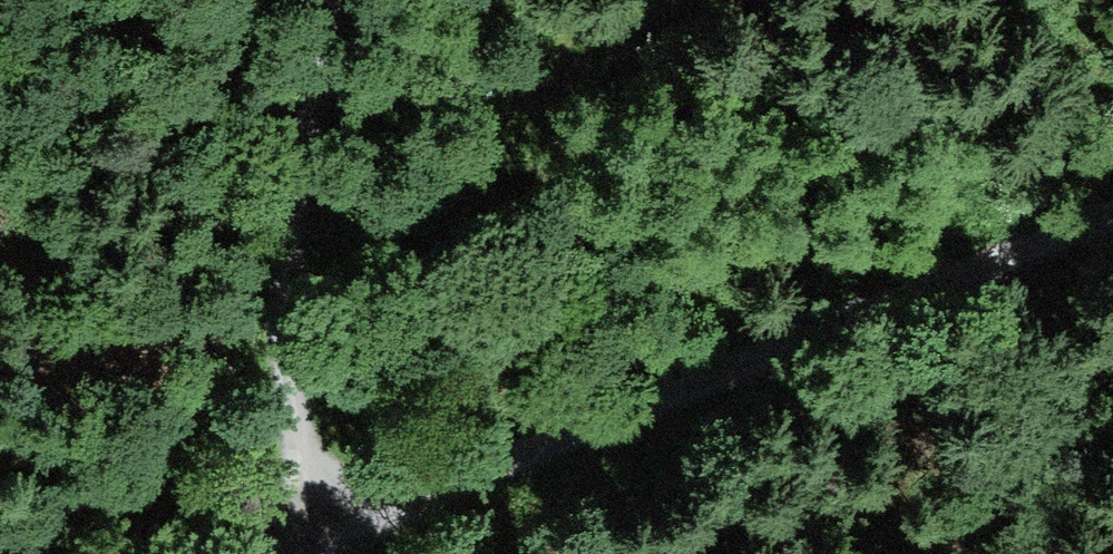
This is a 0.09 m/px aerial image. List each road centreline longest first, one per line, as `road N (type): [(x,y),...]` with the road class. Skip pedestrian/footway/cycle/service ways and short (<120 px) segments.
road 1 (track): [(1112,213),(336,536),(320,553)]
road 2 (track): [(336,536),(497,158),(640,0)]
road 3 (track): [(346,0),(292,177),(305,404),(336,536)]
road 4 (track): [(336,536),(193,526),(26,545),(5,553)]

